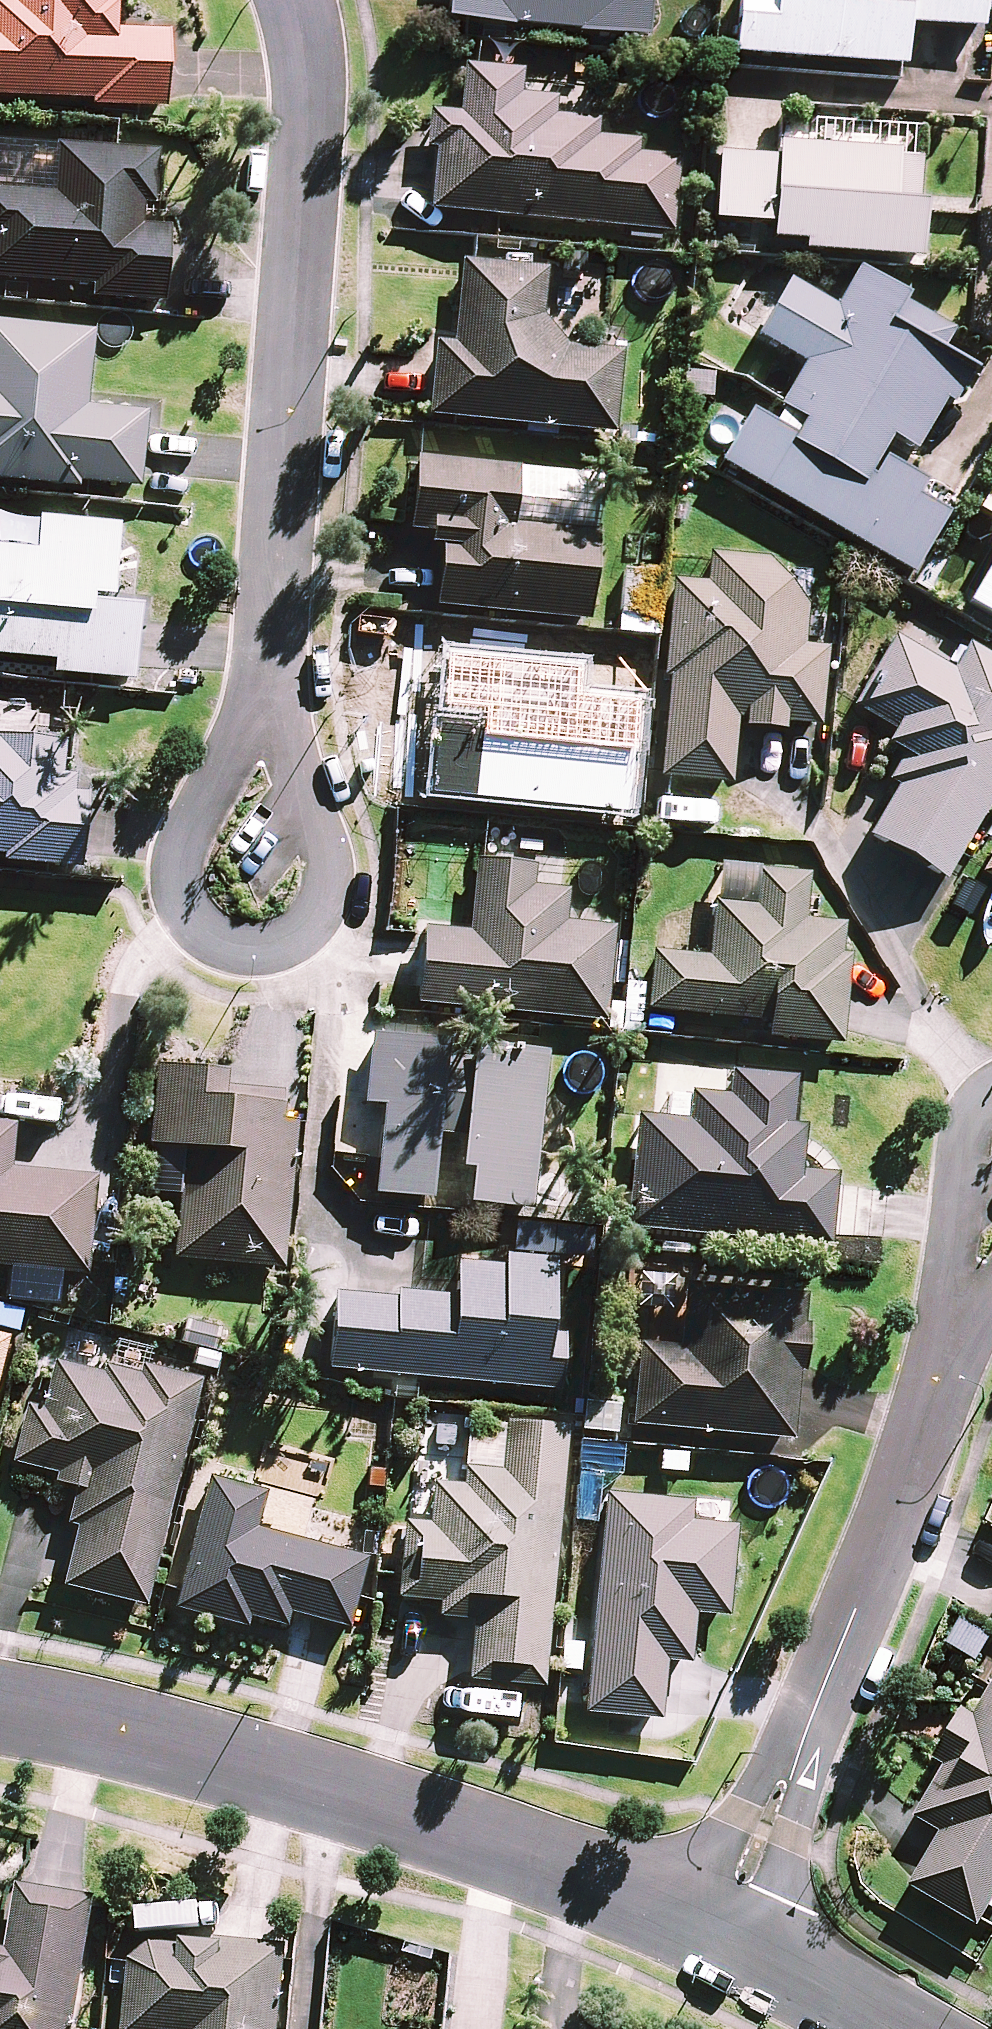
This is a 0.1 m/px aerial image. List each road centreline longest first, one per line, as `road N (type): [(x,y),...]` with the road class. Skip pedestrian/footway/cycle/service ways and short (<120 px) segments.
road 1 (residential): [(0,1719),(402,1825),(712,1947)]
road 2 (residential): [(295,0),(308,92),(254,697)]
road 3 (residential): [(958,1329),(743,1887),(712,1947)]
road 4 (residential): [(254,697),(306,780),(320,833),(319,880),(287,933),(231,939),(184,885),(207,770)]
road 5 (residential): [(958,1329),(962,1207),(991,1092)]
road 6 (residential): [(712,1947),(790,1973),(884,2028)]

